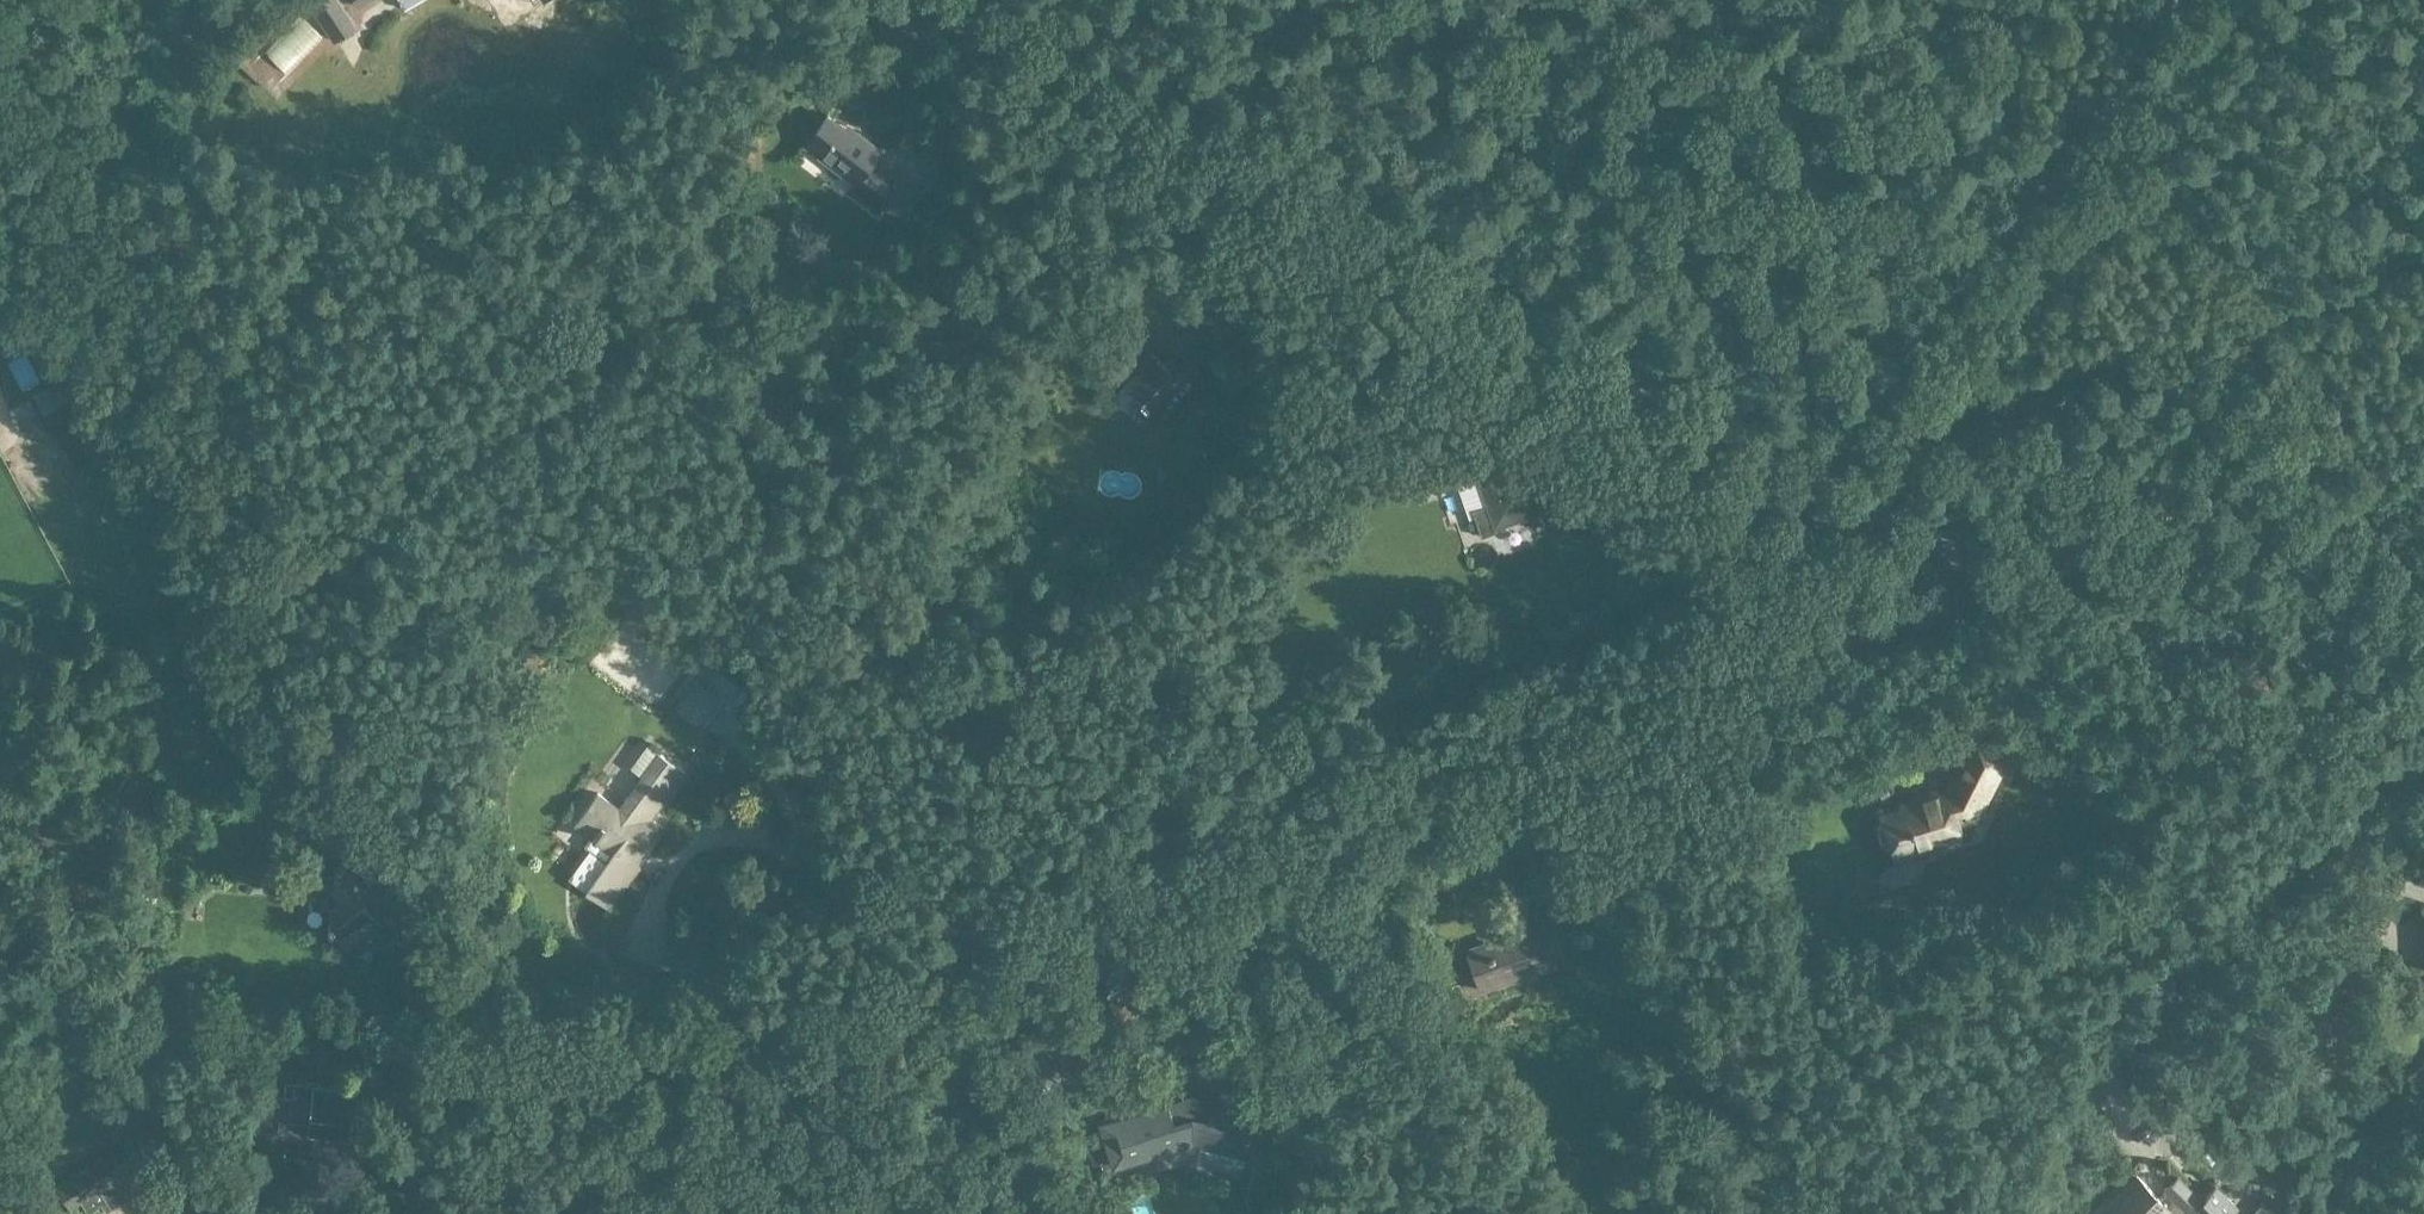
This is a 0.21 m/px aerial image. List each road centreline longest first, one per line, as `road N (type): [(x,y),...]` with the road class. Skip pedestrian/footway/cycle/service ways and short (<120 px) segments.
road 1 (unclassified): [(0,851),(73,1002),(92,1026),(125,1039),(334,1024),(602,1065),(651,1061),(1105,897),(1662,714),(1874,630),(1967,606),(2002,579)]
road 2 (unclassified): [(2002,579),(1230,179),(1148,130),(970,0)]
road 3 (track): [(2423,587),(2128,168),(2103,115)]
road 4 (track): [(1925,421),(2423,256)]
road 5 (track): [(1807,478),(2103,115)]
road 6 (unclassified): [(2423,779),(2361,758),(2002,579)]
road 7 (track): [(1230,179),(1339,0)]
road 8 (track): [(2103,115),(2170,0)]

